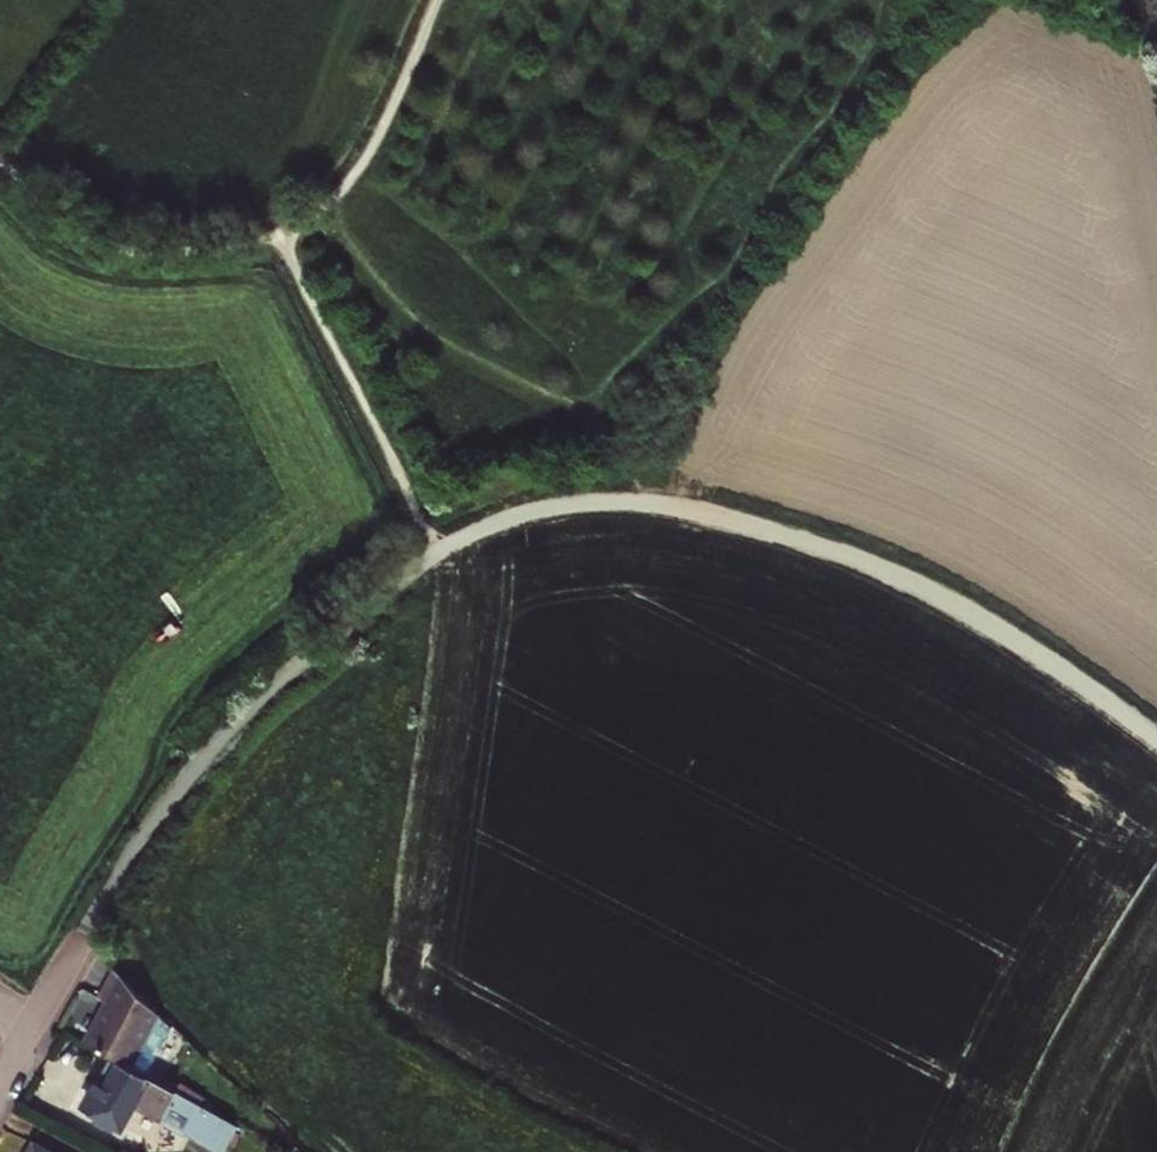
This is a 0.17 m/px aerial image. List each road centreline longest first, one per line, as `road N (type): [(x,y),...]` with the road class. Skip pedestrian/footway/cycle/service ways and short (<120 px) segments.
road 1 (residential): [(0,1086),(89,940)]

